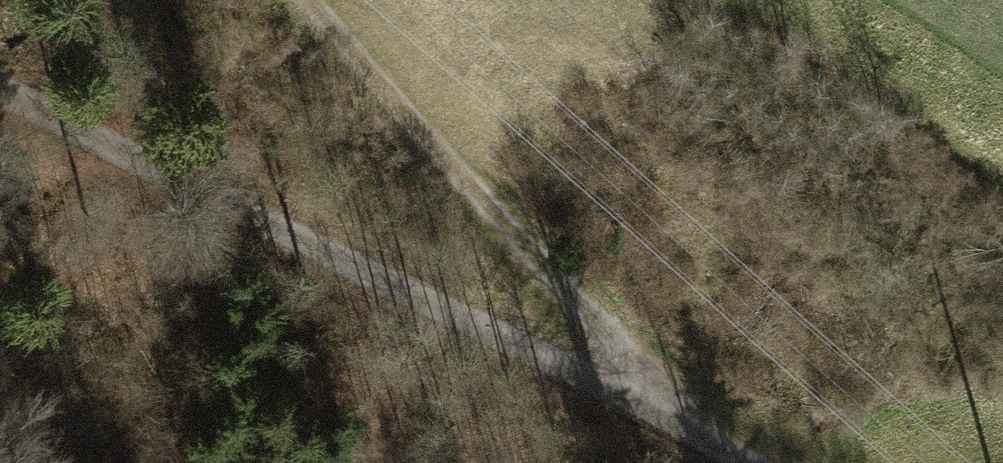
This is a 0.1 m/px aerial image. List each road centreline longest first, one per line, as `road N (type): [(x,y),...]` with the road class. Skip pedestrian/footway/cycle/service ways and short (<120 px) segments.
road 1 (track): [(751,462),(653,405),(0,87)]
road 2 (track): [(653,405),(490,204),(298,0)]

